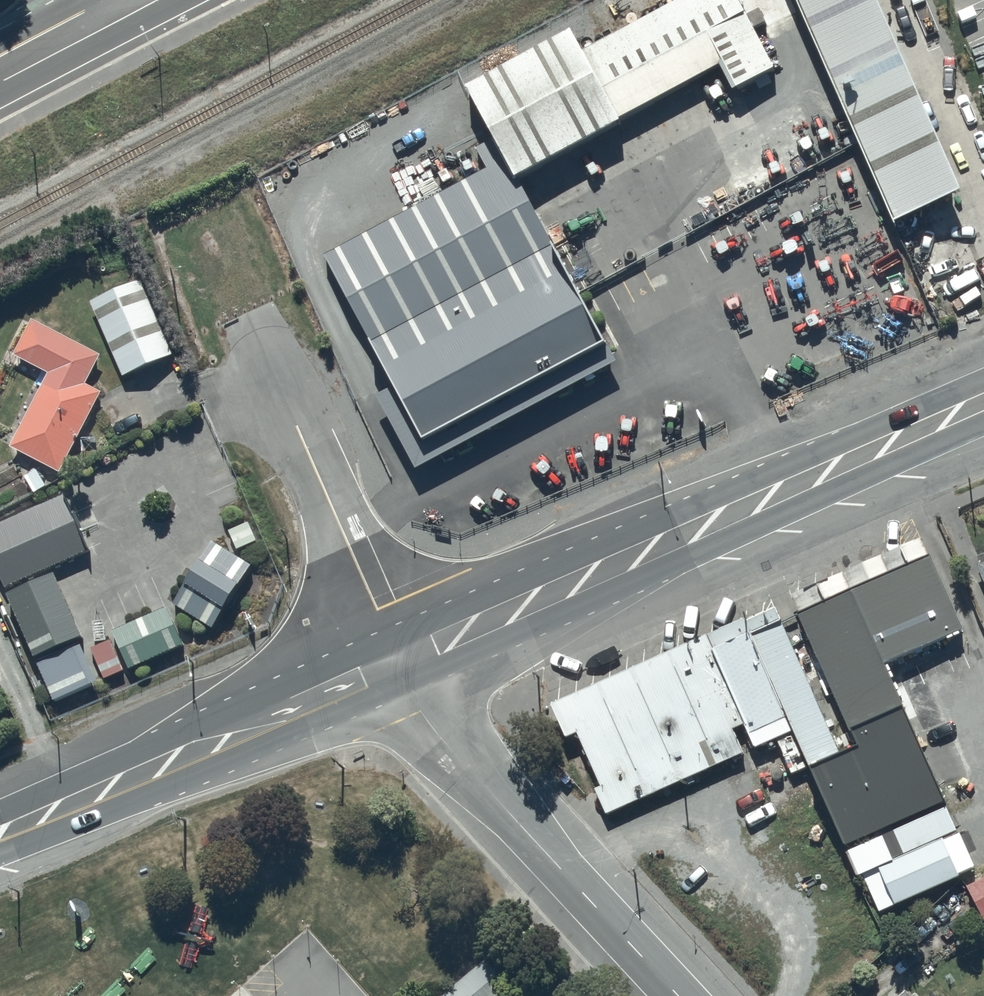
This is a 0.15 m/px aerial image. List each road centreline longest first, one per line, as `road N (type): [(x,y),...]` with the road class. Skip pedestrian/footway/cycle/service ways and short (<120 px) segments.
road 1 (trunk): [(389,628),(983,376)]
road 2 (trunk): [(983,428),(409,681)]
road 3 (trunk): [(409,681),(0,854)]
road 4 (trunk): [(0,810),(389,628)]
road 5 (tertiary): [(409,681),(419,711),(446,743),(678,995)]
road 6 (unclassified): [(389,628),(248,316)]
road 7 (secondary): [(0,58),(109,0)]

